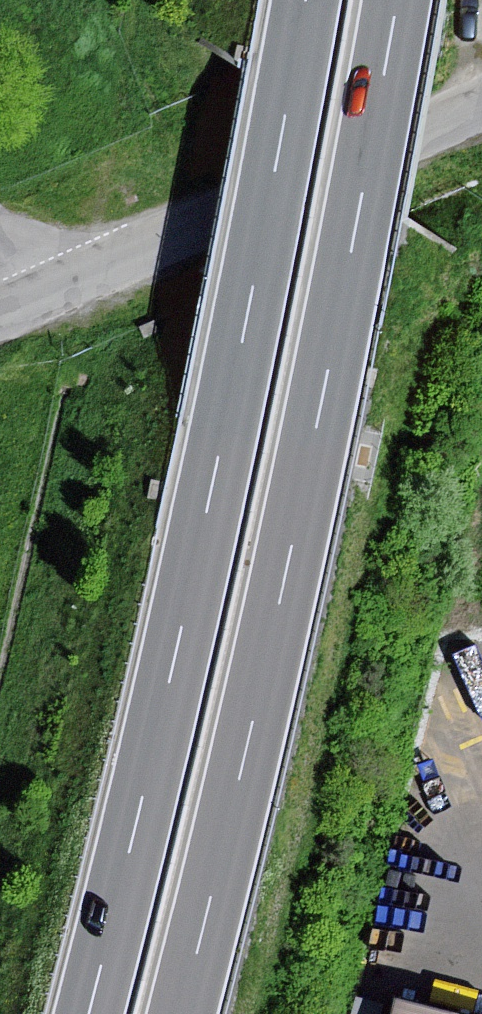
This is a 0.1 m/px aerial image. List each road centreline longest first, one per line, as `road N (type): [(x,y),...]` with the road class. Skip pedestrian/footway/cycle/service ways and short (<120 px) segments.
road 1 (motorway): [(306,0),(193,573),(89,1013)]
road 2 (motorway): [(181,1013),(286,575),(397,0)]
road 3 (unclassified): [(5,312),(481,107)]

